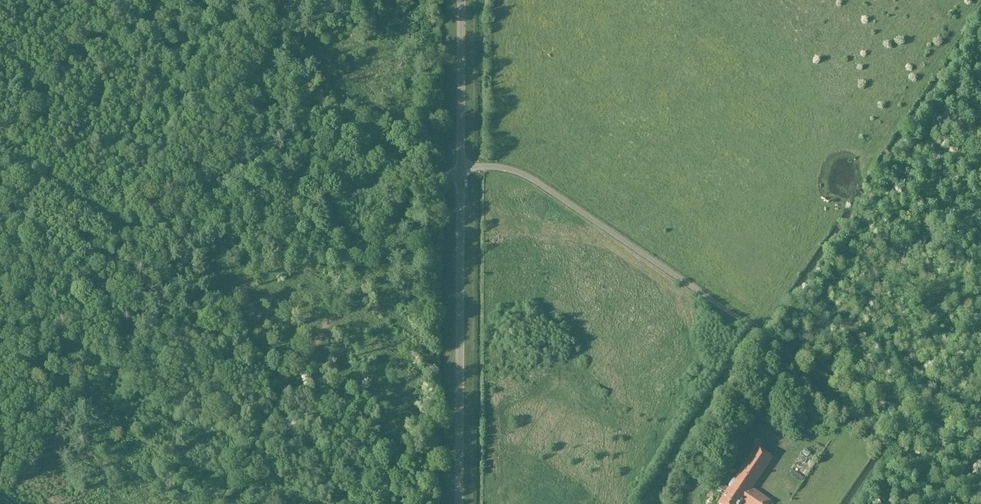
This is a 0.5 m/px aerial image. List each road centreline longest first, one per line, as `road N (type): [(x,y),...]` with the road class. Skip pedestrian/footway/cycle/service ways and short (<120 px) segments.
road 1 (track): [(0,155),(102,222),(132,232),(448,175)]
road 2 (track): [(218,503),(415,186)]
road 3 (unclassified): [(460,503),(461,172)]
road 4 (unclassified): [(461,172),(461,0)]

